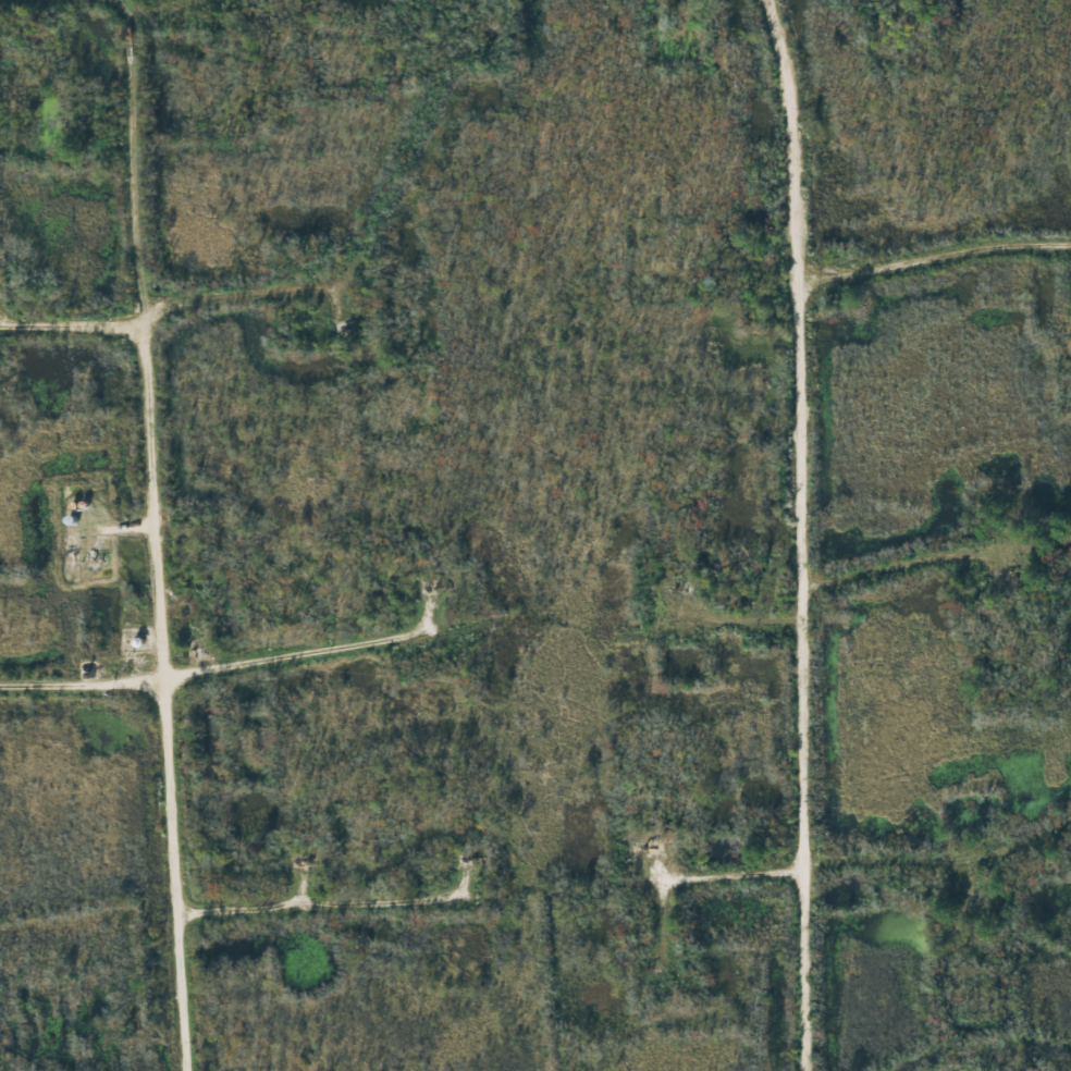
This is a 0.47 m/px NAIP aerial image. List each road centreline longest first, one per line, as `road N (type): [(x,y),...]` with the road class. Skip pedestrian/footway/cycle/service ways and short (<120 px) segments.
road 1 (residential): [(115,0),(141,121),(194,1070)]
road 2 (residential): [(818,1070),(808,280),(796,69),(776,0)]
road 3 (residential): [(436,46),(345,229),(308,260),(147,325),(0,319)]
road 4 (residential): [(1070,807),(997,848),(813,872),(685,872),(660,899),(652,948)]
road 5 (residential): [(438,632),(173,687),(0,683)]
road 6 (residential): [(1070,242),(1013,242),(808,280)]
road 7 (residential): [(186,913),(430,904)]
road 8 (residential): [(1009,553),(878,569),(811,592)]

